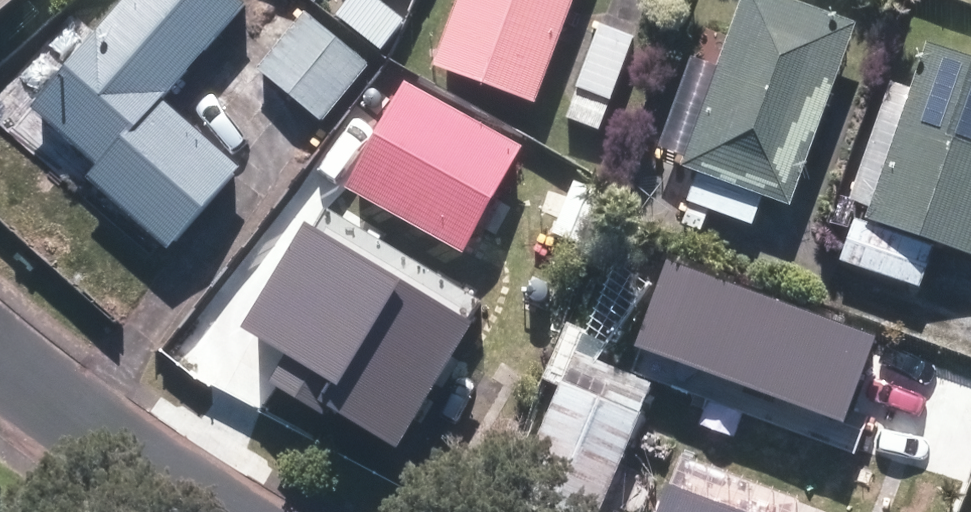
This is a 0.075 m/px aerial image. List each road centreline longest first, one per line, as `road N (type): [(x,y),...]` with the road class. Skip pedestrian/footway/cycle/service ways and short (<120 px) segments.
road 1 (residential): [(208,511),(0,371)]

